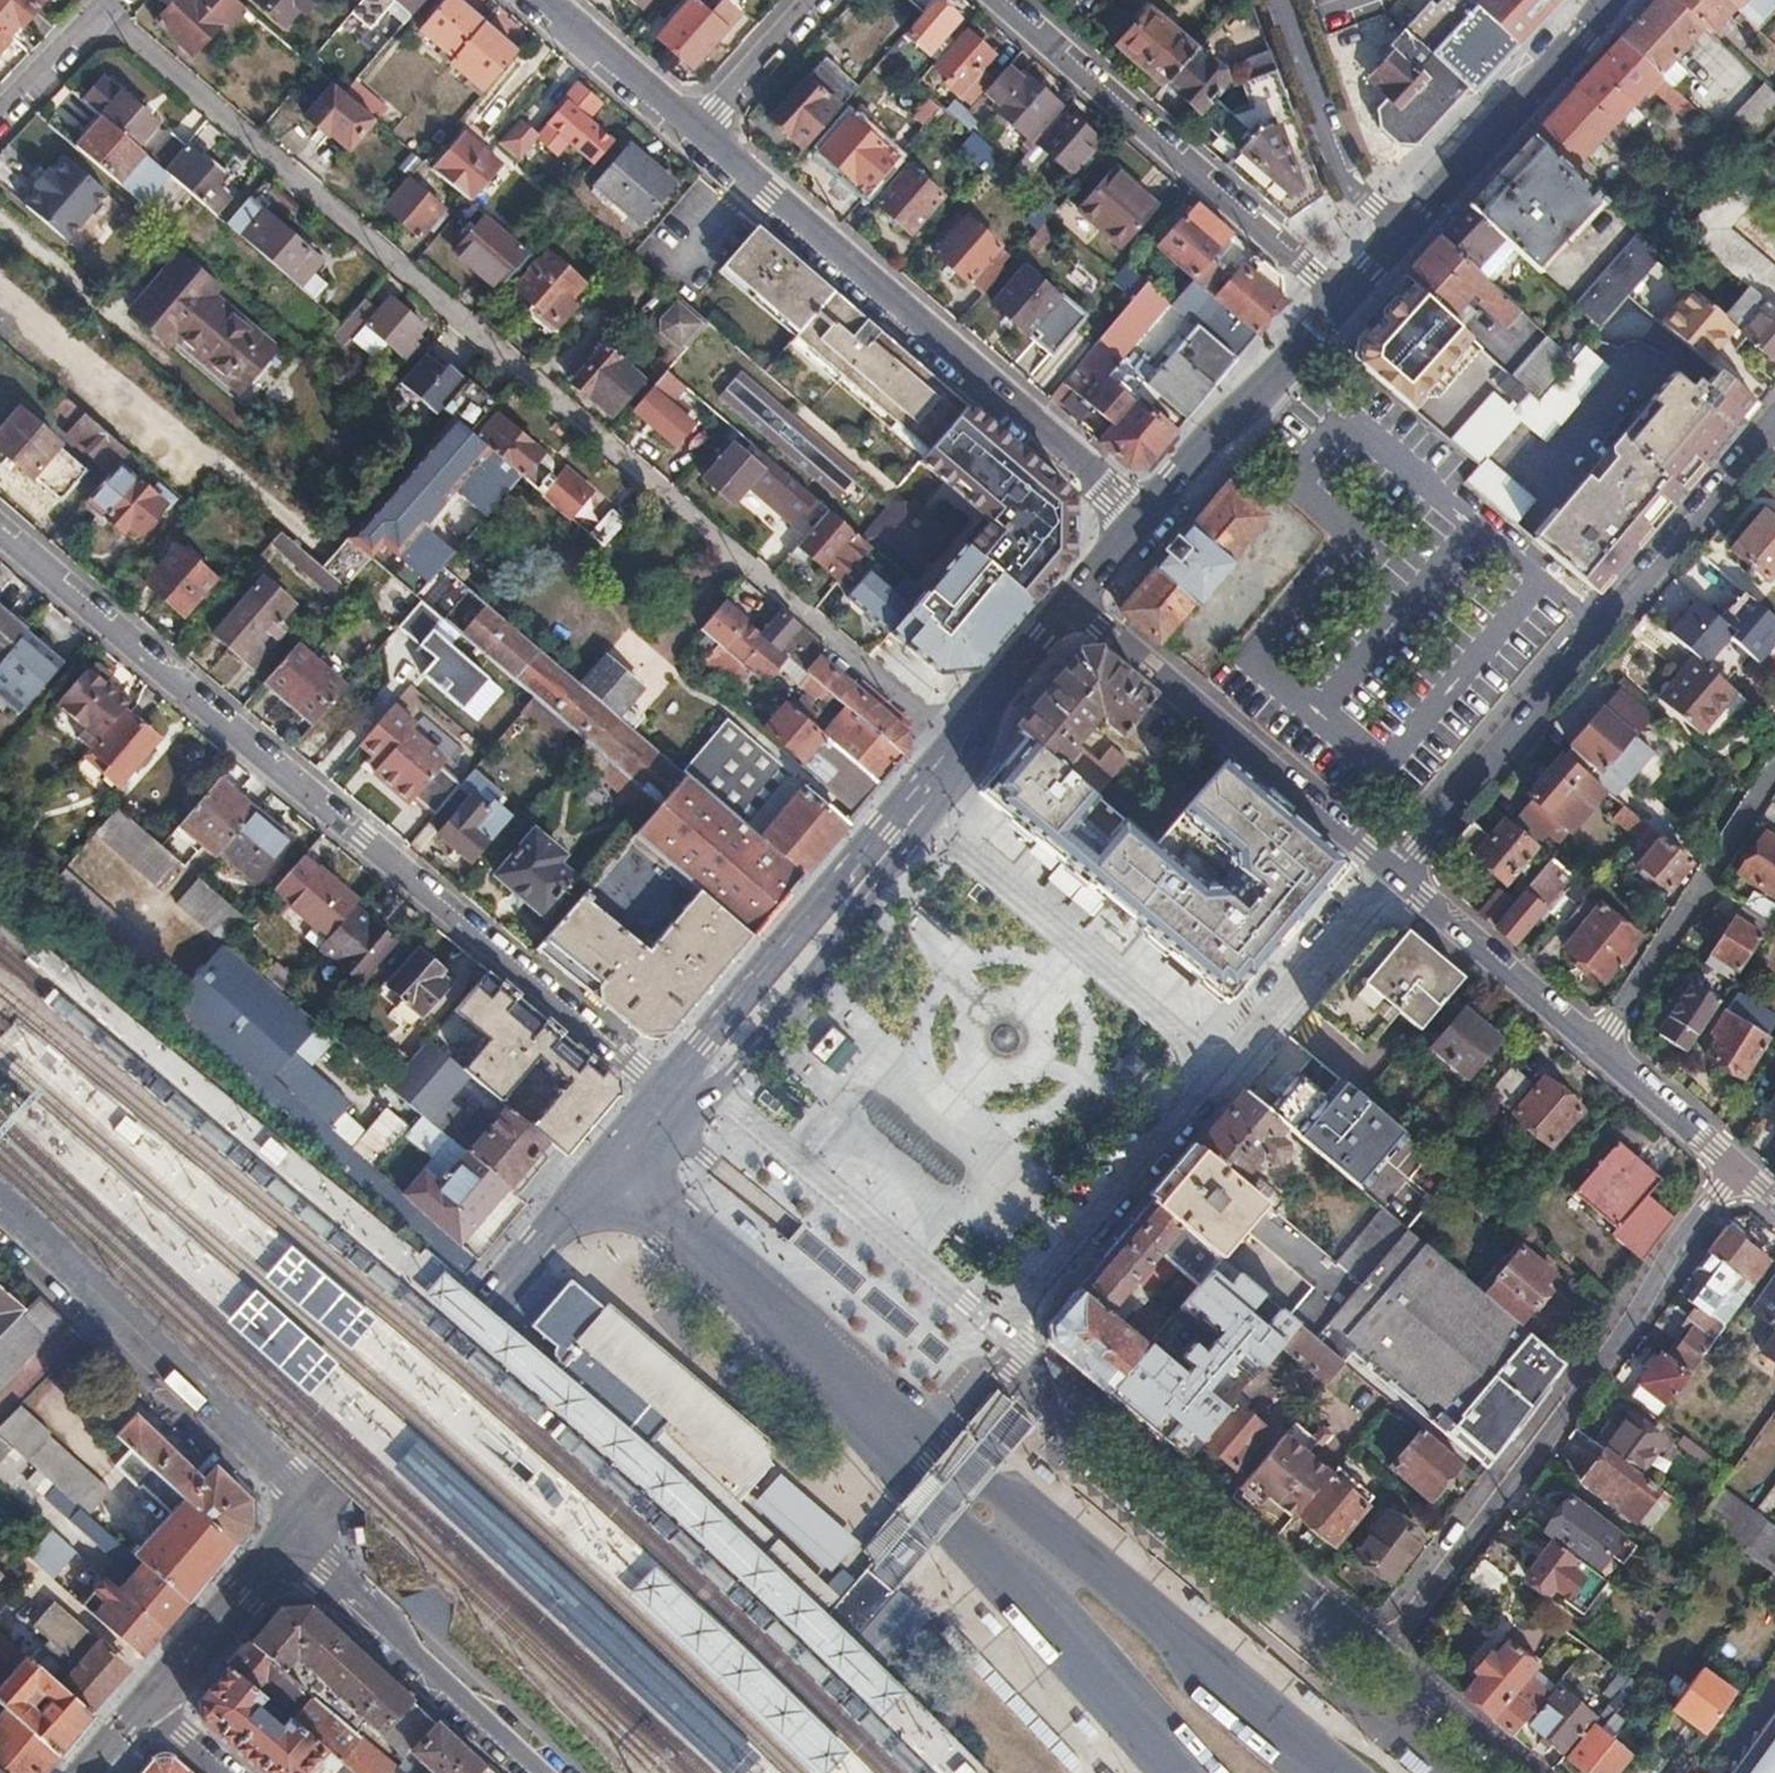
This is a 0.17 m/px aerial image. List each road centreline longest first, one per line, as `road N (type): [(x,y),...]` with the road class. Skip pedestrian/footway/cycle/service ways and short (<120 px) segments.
road 1 (residential): [(0,525),(678,1101)]
road 2 (residential): [(1749,1177),(1382,1649)]
road 3 (residential): [(1139,524),(699,132)]
road 4 (residential): [(1764,445),(1400,879)]
road 5 (primary): [(1039,641),(707,1047),(695,1083)]
road 6 (residential): [(1023,1349),(1030,1383),(1061,1427),(1301,1631),(1324,1634),(1342,1616),(1382,1649)]
road 7 (residential): [(1000,0),(1338,303)]
road 8 (residential): [(0,1209),(322,1503)]
road 9 (residential): [(1400,879),(1072,609)]
road 10 (residential): [(921,830),(1227,1080)]
road 11 (residential): [(1227,1080),(1011,1330),(1023,1349)]
road 12 (primary): [(695,1083),(732,1070),(921,830)]
road 13 (residential): [(541,1772),(292,1540)]
road 14 (residential): [(1599,1053),(1774,781)]
road 15 (primary): [(1610,0),(1404,228)]
road 16 (primary): [(1338,303),(1139,524)]
road 17 (primary): [(678,1101),(489,1309)]
road 18 (residential): [(1404,228),(1343,182),(1277,0)]
road 19 (residential): [(1400,879),(1227,1080)]
road 20 (residential): [(1599,1053),(1400,879)]
road 21 (primary): [(322,1503),(489,1309)]
road 22 (primary): [(921,830),(969,766),(1039,641)]
road 23 (primary): [(144,1706),(292,1540)]
road 24 (residential): [(699,132),(544,0)]
road 25 (residential): [(1749,1177),(1599,1053)]
road 26 (residential): [(1382,1649),(1528,1772)]
road 27 (residential): [(699,132),(818,0)]
road 28 (residential): [(114,0),(0,118)]

